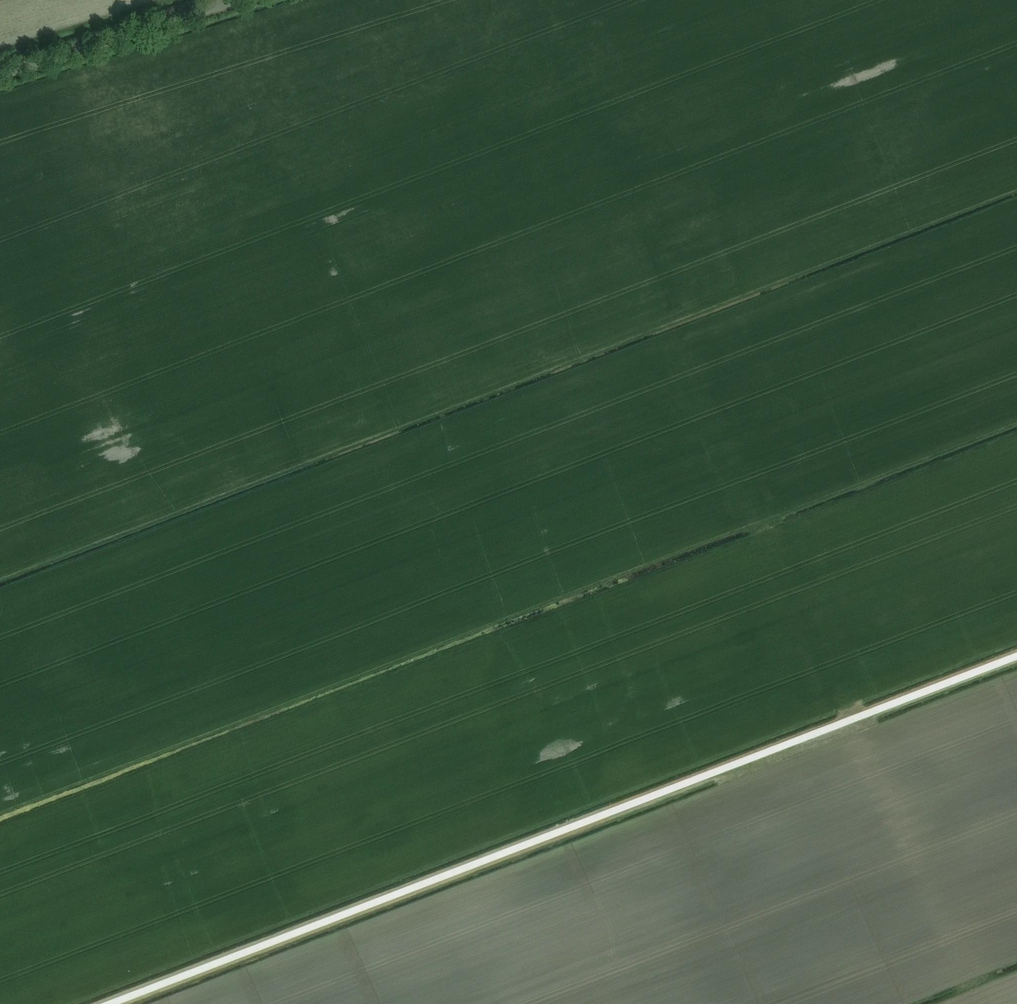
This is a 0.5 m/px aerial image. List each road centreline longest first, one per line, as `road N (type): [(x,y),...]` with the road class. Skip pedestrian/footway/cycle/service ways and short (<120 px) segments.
road 1 (unclassified): [(0,77),(239,0)]

